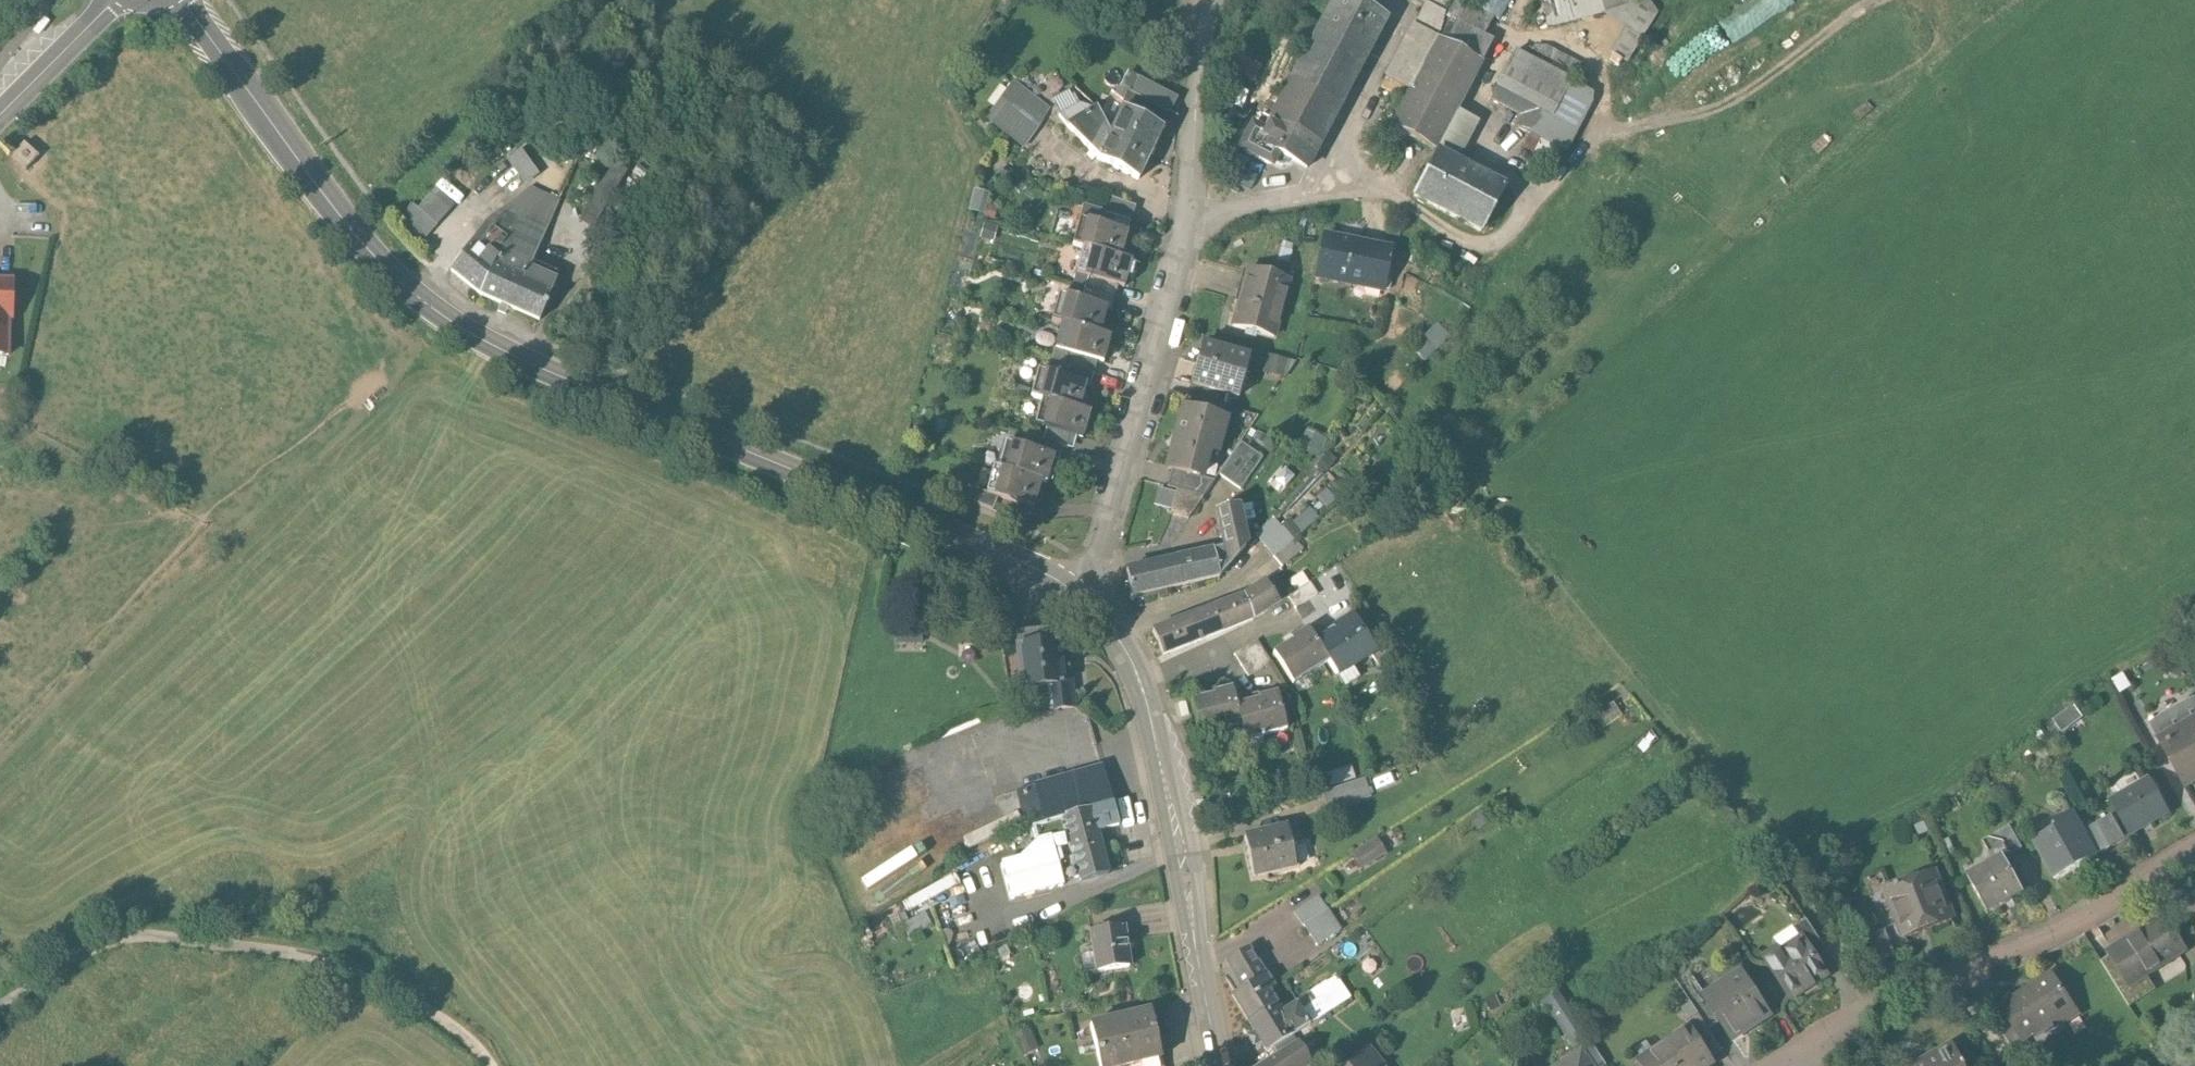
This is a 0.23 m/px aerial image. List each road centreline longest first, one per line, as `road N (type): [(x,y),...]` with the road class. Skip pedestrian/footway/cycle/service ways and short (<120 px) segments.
road 1 (secondary): [(180,0),(364,244),(464,327),(564,376),(1027,561),(1089,601)]
road 2 (residential): [(1089,601),(1222,0)]
road 3 (track): [(1401,198),(1463,240),(1492,247),(1605,127),(1719,109),(1877,0)]
road 4 (track): [(482,1065),(473,1047),(364,980),(230,943),(116,941),(0,1013)]
road 5 (secondary): [(1089,601),(1125,647),(1150,712),(1221,1065)]
road 6 (residential): [(2194,852),(2043,939),(1919,984),(1800,1047)]
road 7 (tertiary): [(0,116),(118,0)]

